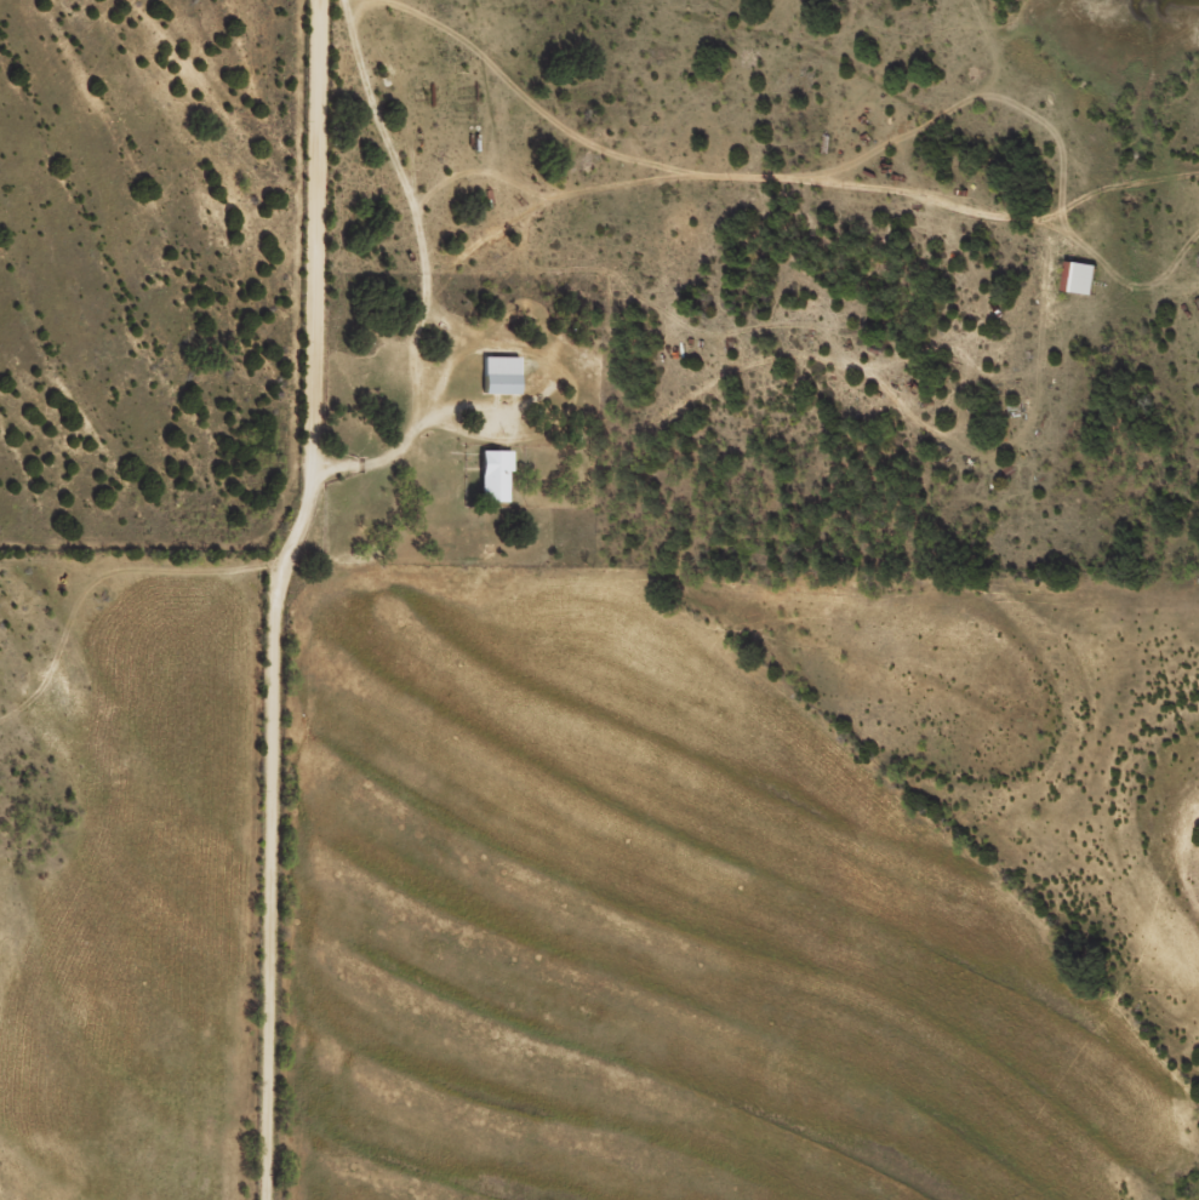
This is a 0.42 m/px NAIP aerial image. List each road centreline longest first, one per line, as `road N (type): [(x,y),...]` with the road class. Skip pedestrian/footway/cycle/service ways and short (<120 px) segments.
road 1 (residential): [(262,1199),(281,642),(318,396),(322,0)]

